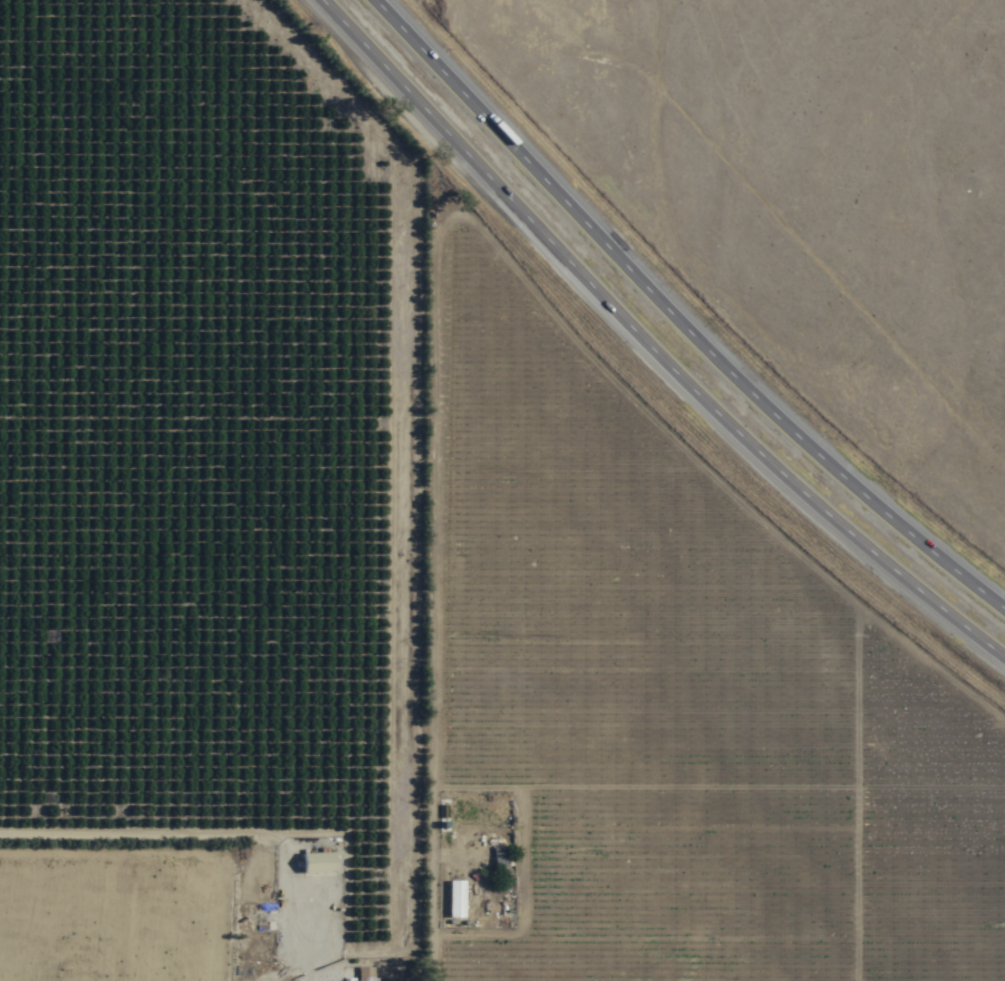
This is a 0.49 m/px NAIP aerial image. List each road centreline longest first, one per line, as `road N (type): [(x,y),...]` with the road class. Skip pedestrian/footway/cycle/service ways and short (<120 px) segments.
road 1 (motorway): [(314,0),(664,370),(842,526),(1004,652)]
road 2 (motorway): [(1004,594),(926,536),(701,333),(385,0)]

